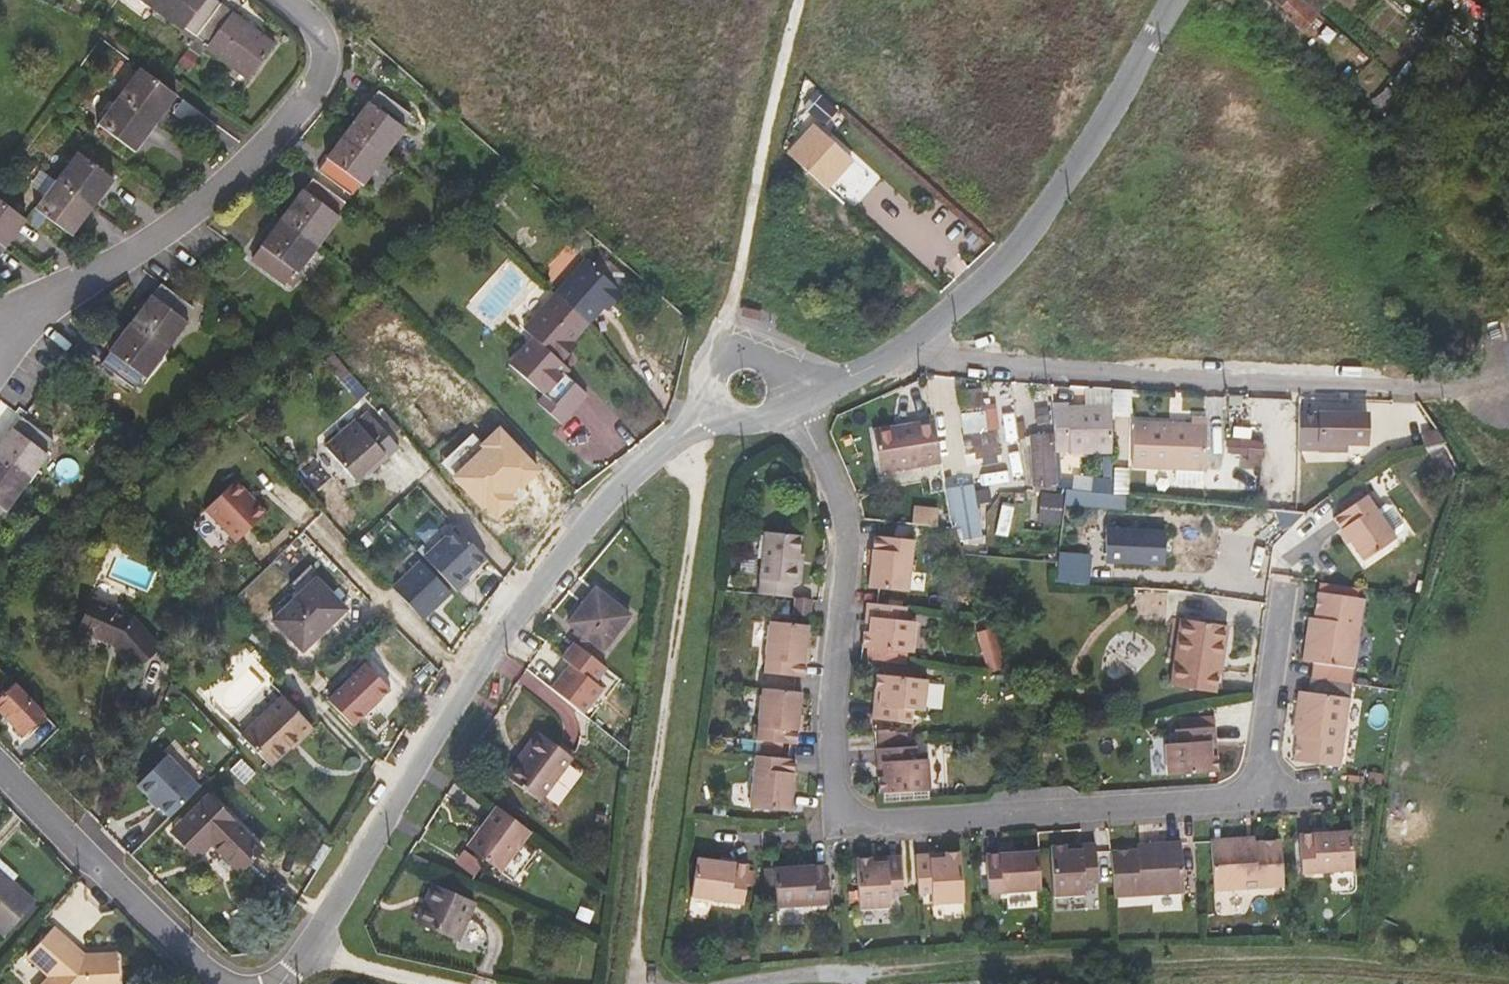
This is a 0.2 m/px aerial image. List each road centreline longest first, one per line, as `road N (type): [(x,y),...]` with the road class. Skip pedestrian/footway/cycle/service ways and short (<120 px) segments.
road 1 (residential): [(776,406),(815,427),(840,516),(834,780),(841,804),(873,826),(1259,799),(1289,593)]
road 2 (residential): [(304,957),(547,577),(711,405)]
road 3 (track): [(1508,978),(1294,961),(881,969)]
road 4 (residential): [(903,349),(971,369),(1403,386),(1508,374)]
road 5 (track): [(632,983),(696,483),(681,435)]
road 6 (residential): [(282,0),(313,27),(314,84),(256,153),(145,244),(61,281)]
road 7 (track): [(723,351),(720,331),(799,0)]
road 8 (residential): [(0,762),(215,983)]
road 9 (unclassified): [(1029,238),(1172,0)]
road 10 (residential): [(903,349),(1029,238)]
road 11 (residential): [(782,377),(753,346),(723,351),(706,376),(711,405)]
road 12 (residential): [(304,957),(432,983)]
road 13 (residential): [(782,377),(855,373),(903,349)]
road 14 (residential): [(760,983),(881,969)]

